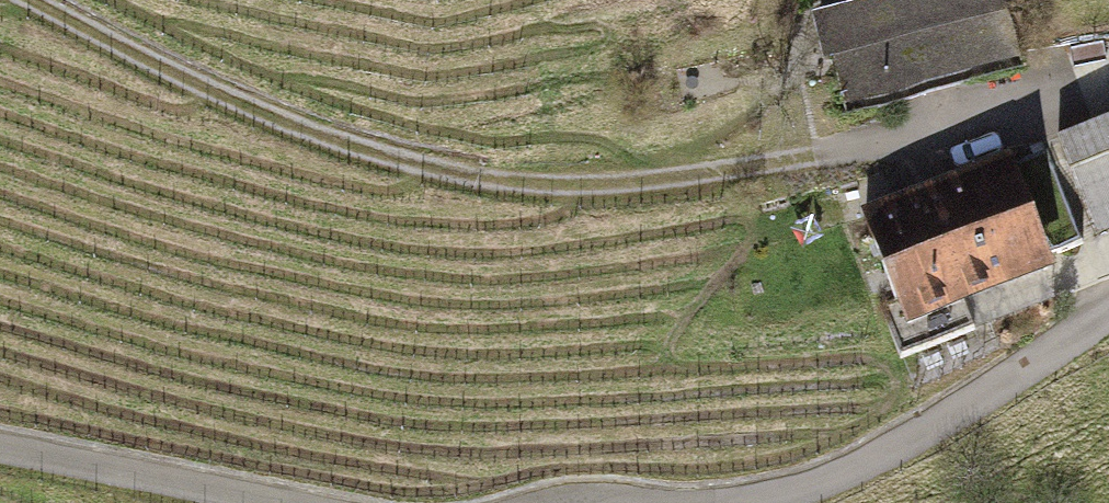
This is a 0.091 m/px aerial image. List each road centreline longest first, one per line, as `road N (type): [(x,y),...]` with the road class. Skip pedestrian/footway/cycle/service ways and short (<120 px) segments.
road 1 (track): [(1108,78),(840,157),(604,185),(442,171),(299,123),(56,0)]
road 2 (unclassified): [(1108,314),(943,425),(768,498),(731,502)]
road 3 (unclassified): [(312,502),(0,446)]

